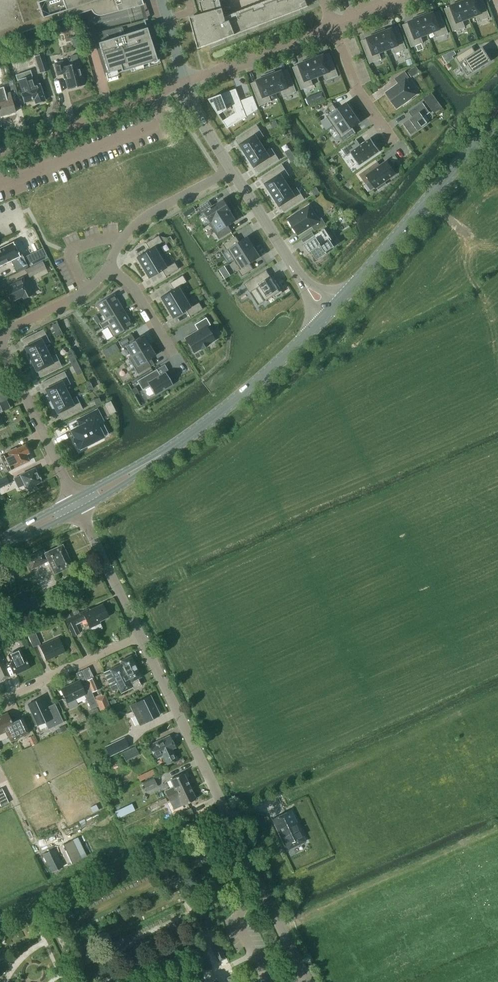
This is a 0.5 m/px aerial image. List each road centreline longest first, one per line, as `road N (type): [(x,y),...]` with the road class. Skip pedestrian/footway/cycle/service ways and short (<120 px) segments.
road 1 (unclassified): [(309,981),(141,633)]
road 2 (secondary): [(331,310),(497,118)]
road 3 (secondary): [(158,456),(243,393),(331,310)]
road 4 (residential): [(0,153),(184,83)]
road 5 (tertiary): [(231,169),(303,282),(331,310)]
road 6 (residential): [(74,498),(0,343)]
road 7 (residential): [(184,83),(333,24)]
road 8 (residential): [(109,266),(149,213),(231,169)]
road 9 (residential): [(0,699),(141,633)]
road 10 (residential): [(406,158),(360,92),(333,24)]
road 11 (unclassified): [(141,633),(79,509)]
road 12 (residential): [(0,335),(86,291),(109,266)]

